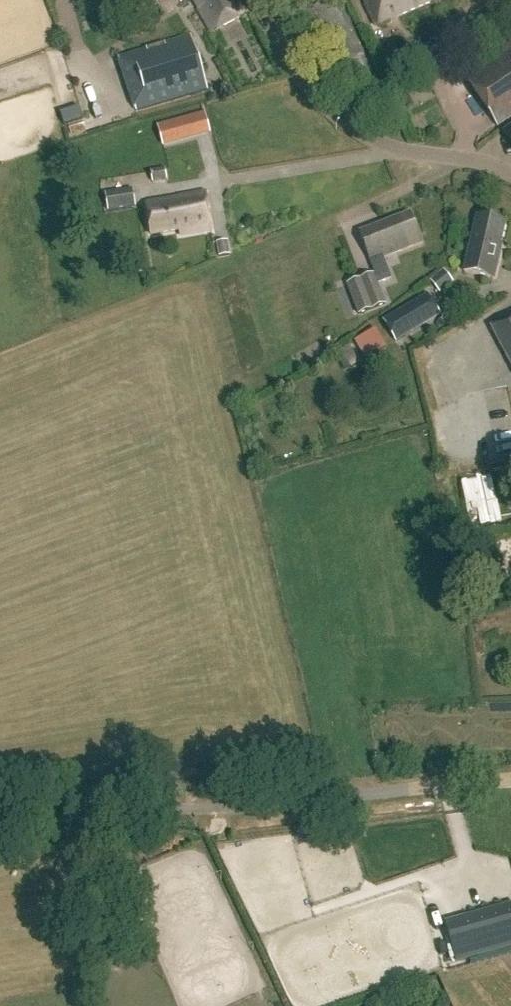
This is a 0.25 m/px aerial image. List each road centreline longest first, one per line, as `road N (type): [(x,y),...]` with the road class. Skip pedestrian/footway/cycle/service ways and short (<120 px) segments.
road 1 (unclassified): [(0,831),(103,811),(218,809),(510,779)]
road 2 (residential): [(510,173),(372,143),(300,78),(252,0)]

